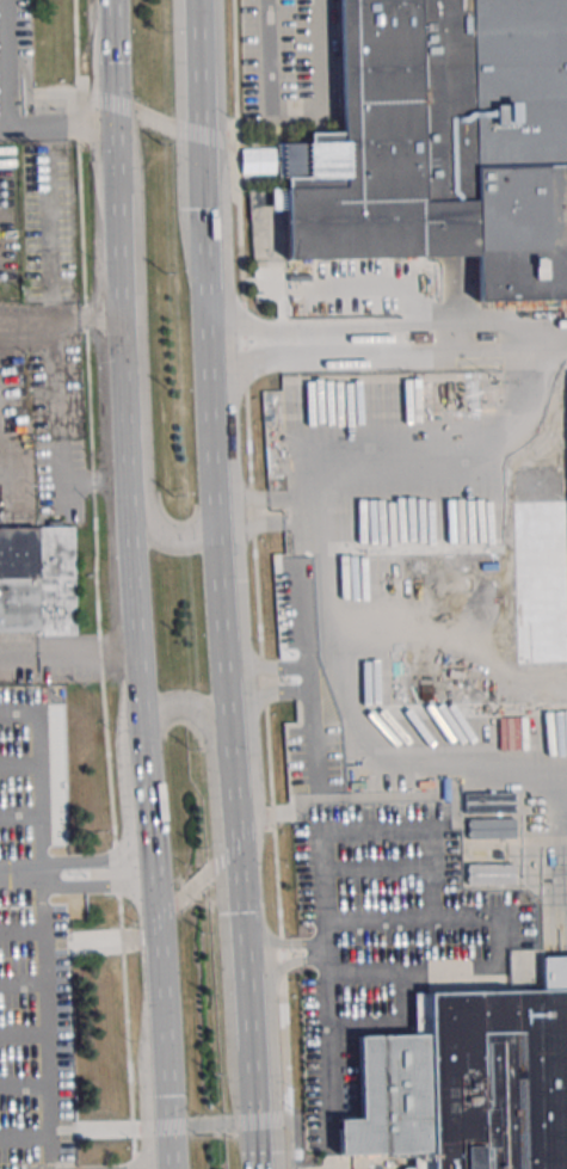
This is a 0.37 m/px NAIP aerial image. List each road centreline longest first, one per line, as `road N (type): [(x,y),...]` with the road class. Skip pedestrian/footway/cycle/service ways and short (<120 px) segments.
road 1 (primary): [(118,205),(138,282),(154,527),(180,540),(216,537)]
road 2 (primary): [(116,122),(131,488)]
road 3 (primary): [(149,854),(168,1168)]
road 4 (primary): [(221,638),(205,352)]
road 5 (primary): [(205,352),(197,130)]
road 6 (primary): [(131,488),(141,708)]
road 7 (primary): [(239,956),(229,787)]
road 8 (primary): [(141,708),(149,854)]
road 9 (primary): [(197,130),(192,0)]
road 10 (primary): [(114,0),(116,122)]

